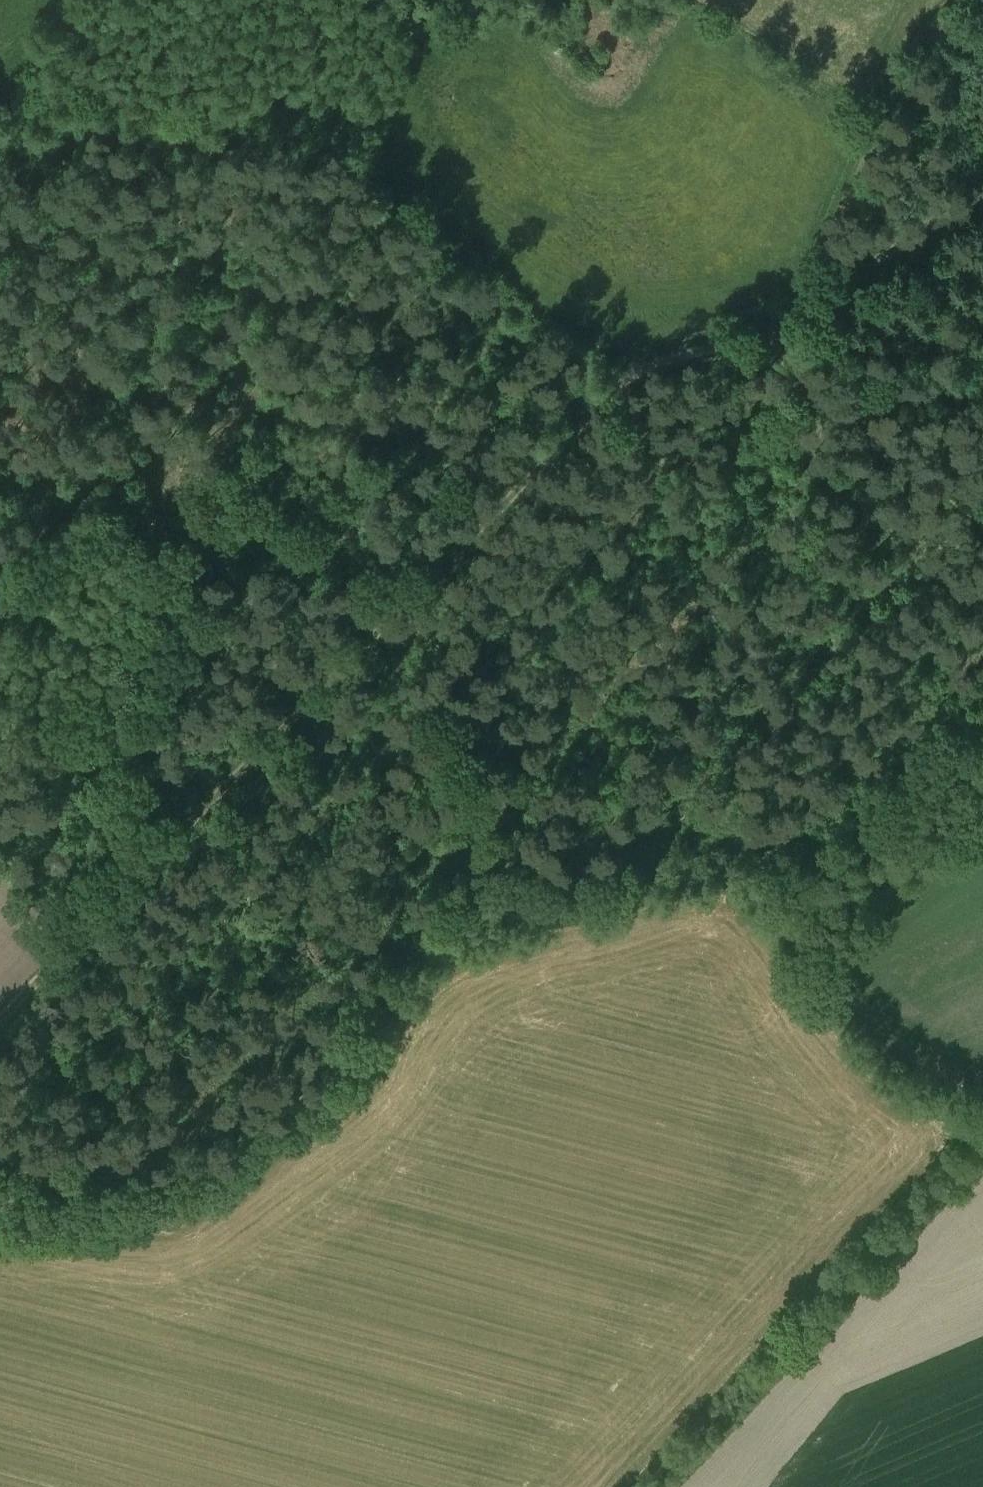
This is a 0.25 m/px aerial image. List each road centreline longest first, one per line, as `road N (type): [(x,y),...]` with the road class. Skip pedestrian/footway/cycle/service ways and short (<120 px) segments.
road 1 (track): [(0,1012),(599,400),(647,364),(789,326),(809,313),(844,215),(891,118),(944,32),(976,0)]
road 2 (track): [(767,333),(783,357),(982,520)]
road 3 (track): [(891,118),(708,0)]
road 4 (track): [(809,313),(982,193)]

